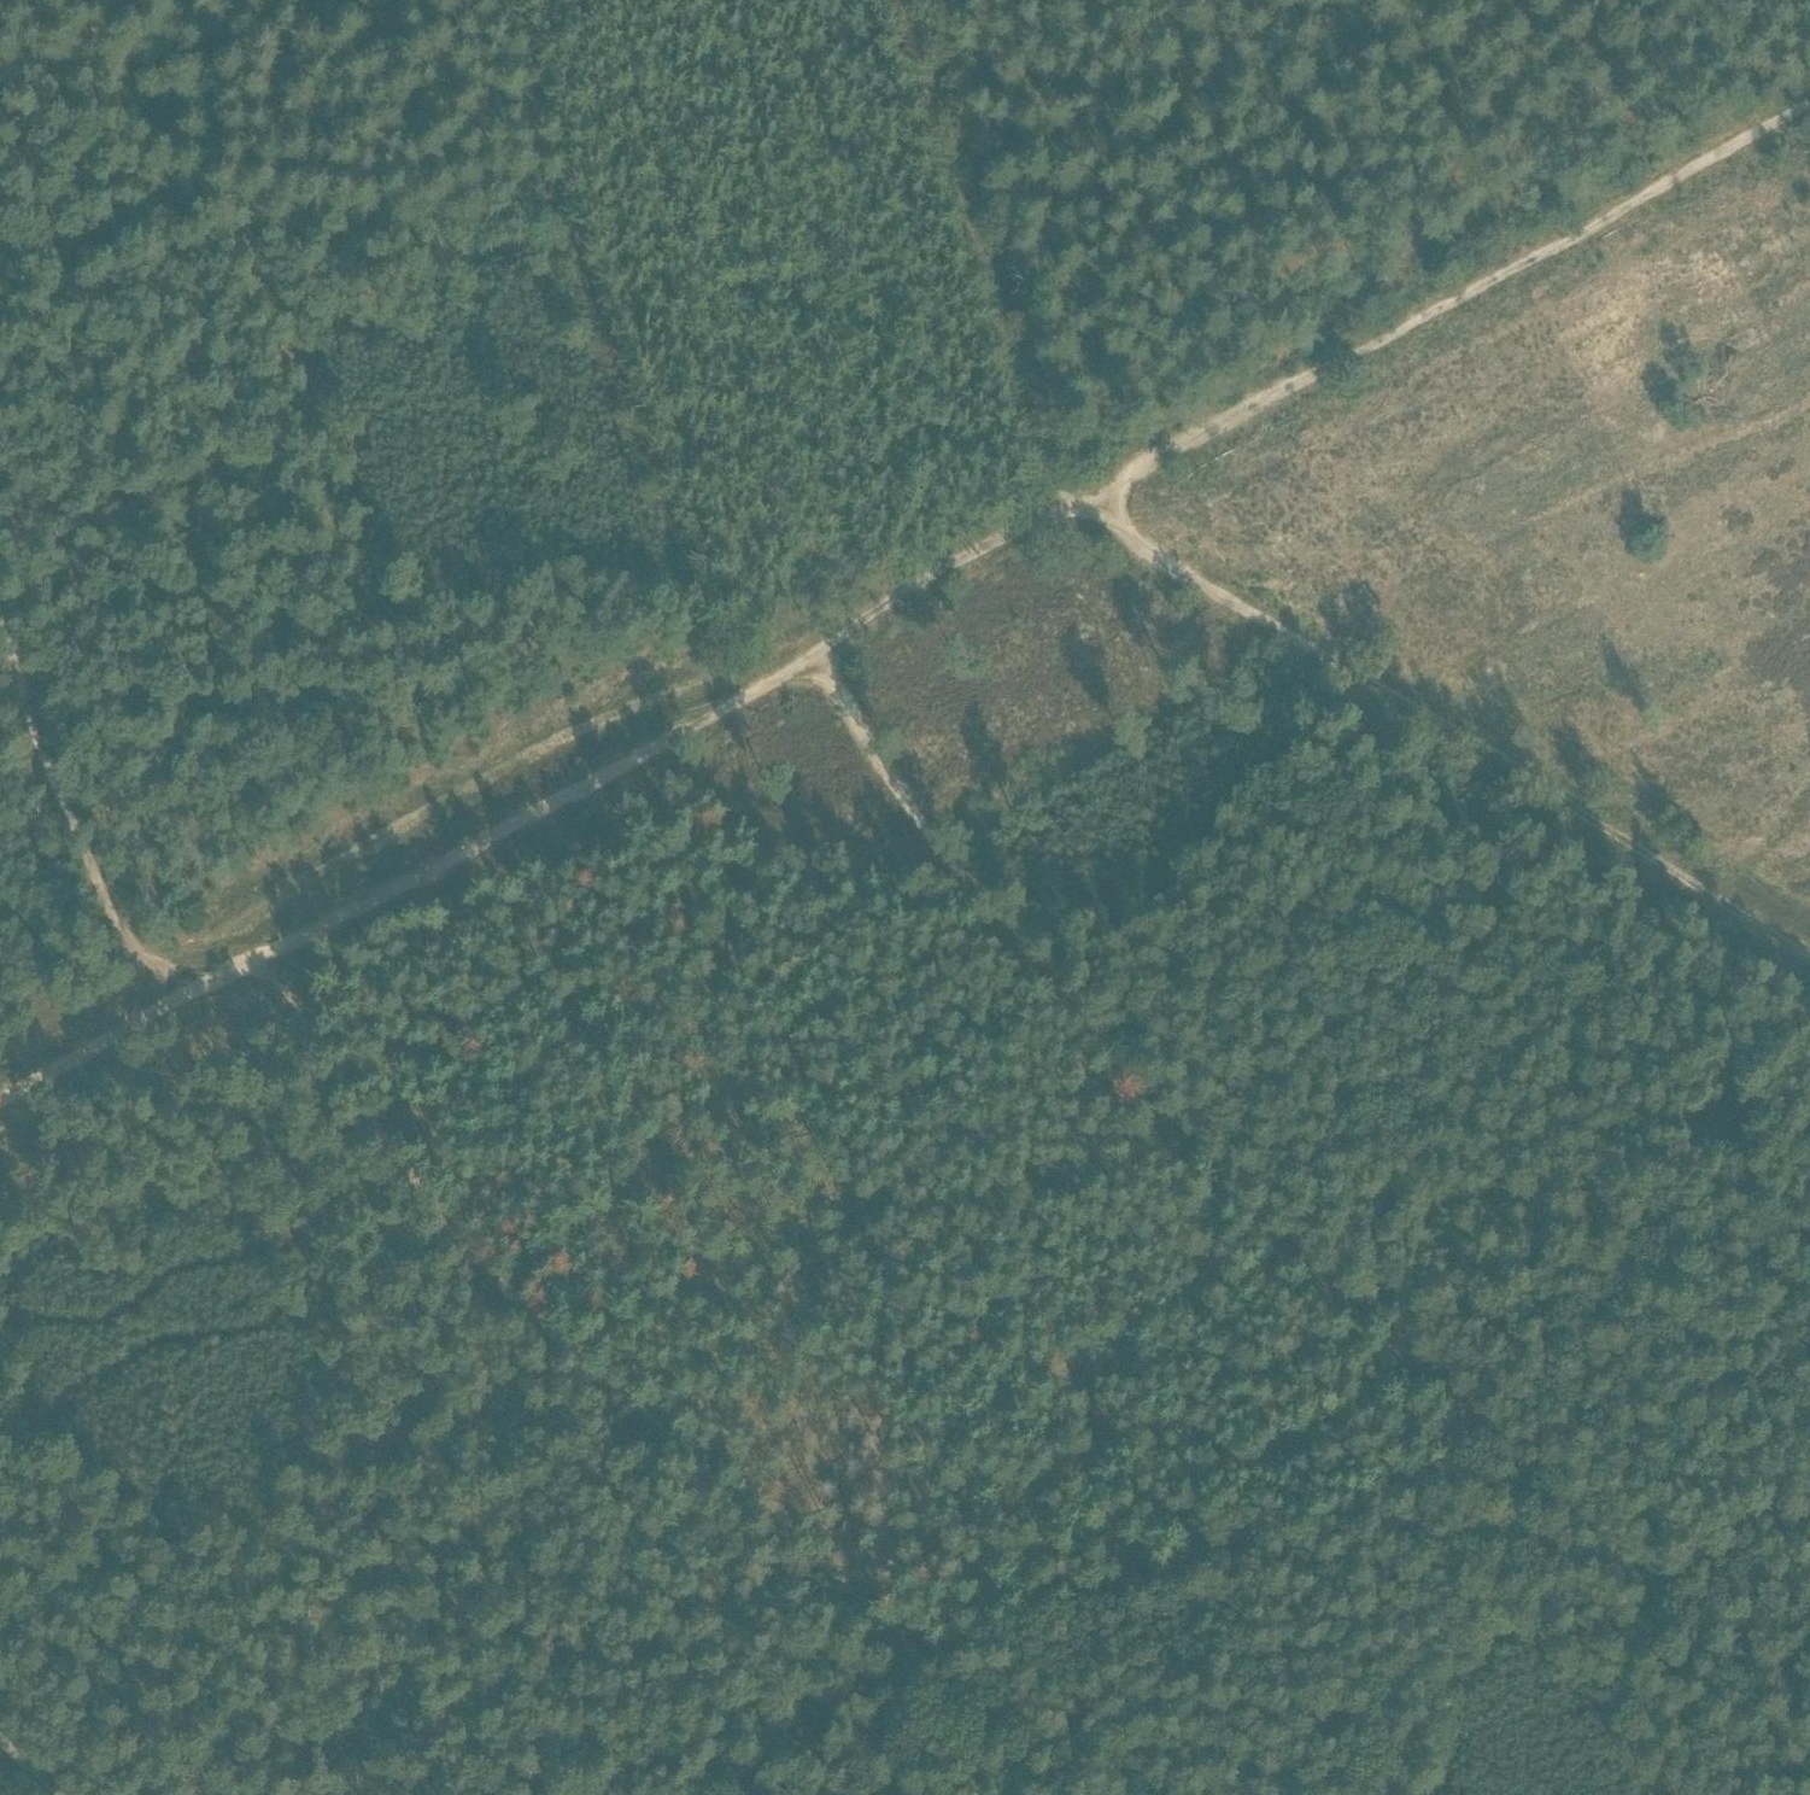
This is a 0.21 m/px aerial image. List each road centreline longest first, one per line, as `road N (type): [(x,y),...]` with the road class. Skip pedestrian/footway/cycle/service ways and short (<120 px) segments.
road 1 (track): [(0,633),(148,1008),(269,955),(784,656),(1489,281)]
road 2 (track): [(269,955),(478,1266),(1060,1794)]
road 3 (track): [(1809,954),(1078,502)]
road 4 (track): [(1809,105),(1489,281)]
road 5 (track): [(0,1089),(148,1008)]

